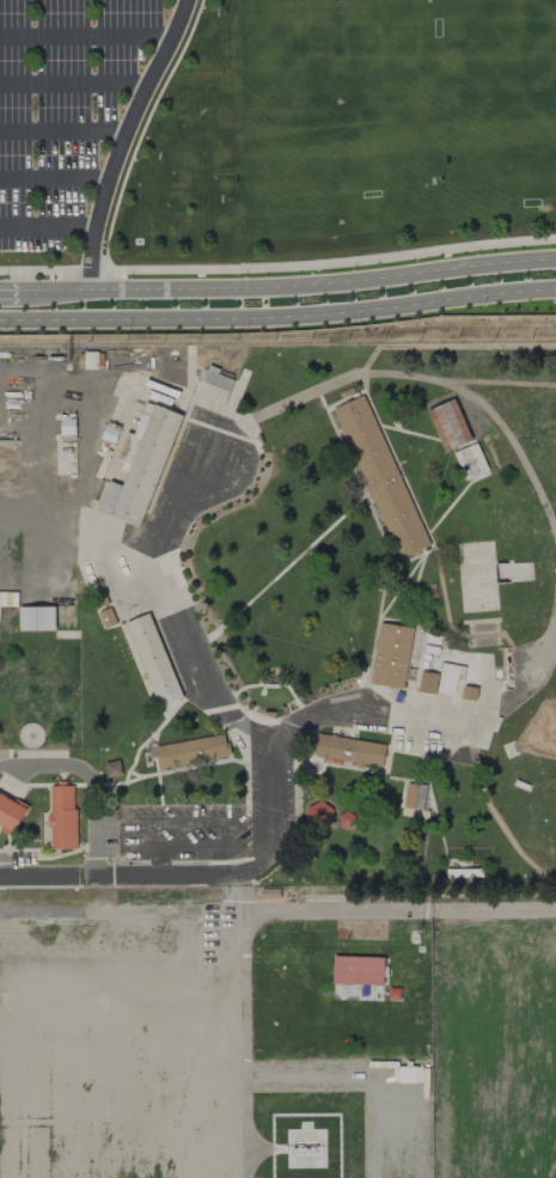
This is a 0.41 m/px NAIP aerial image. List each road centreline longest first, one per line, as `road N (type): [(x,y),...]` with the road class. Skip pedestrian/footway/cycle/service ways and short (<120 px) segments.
road 1 (residential): [(555,258),(295,286),(0,298)]
road 2 (residential): [(0,320),(330,312),(555,288)]

